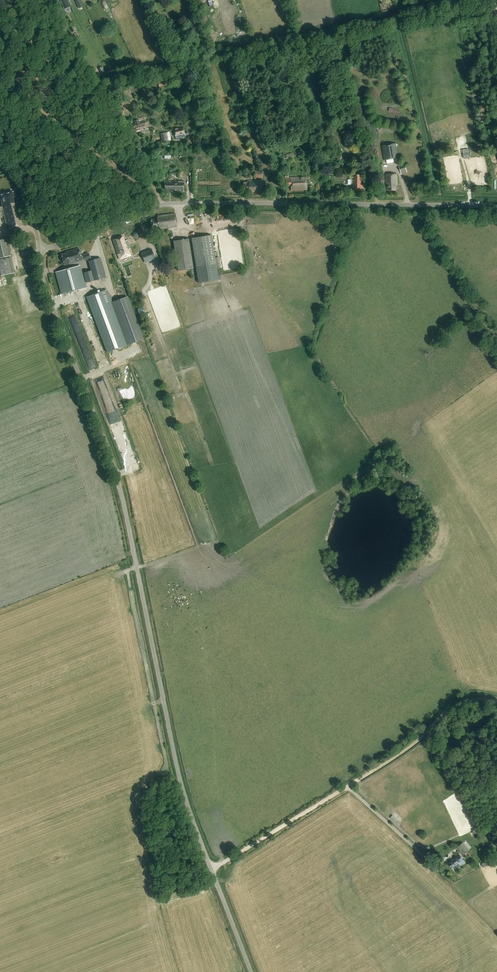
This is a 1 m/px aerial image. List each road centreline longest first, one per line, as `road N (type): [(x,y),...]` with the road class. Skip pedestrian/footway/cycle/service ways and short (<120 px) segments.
road 1 (unclassified): [(251,971),(181,782),(118,478),(46,290),(41,249)]
road 2 (track): [(211,869),(398,754),(454,705),(496,701)]
road 3 (unclassified): [(496,205),(161,205)]
road 4 (unclassified): [(41,249),(161,205)]
road 5 (track): [(347,786),(436,866),(442,861)]

